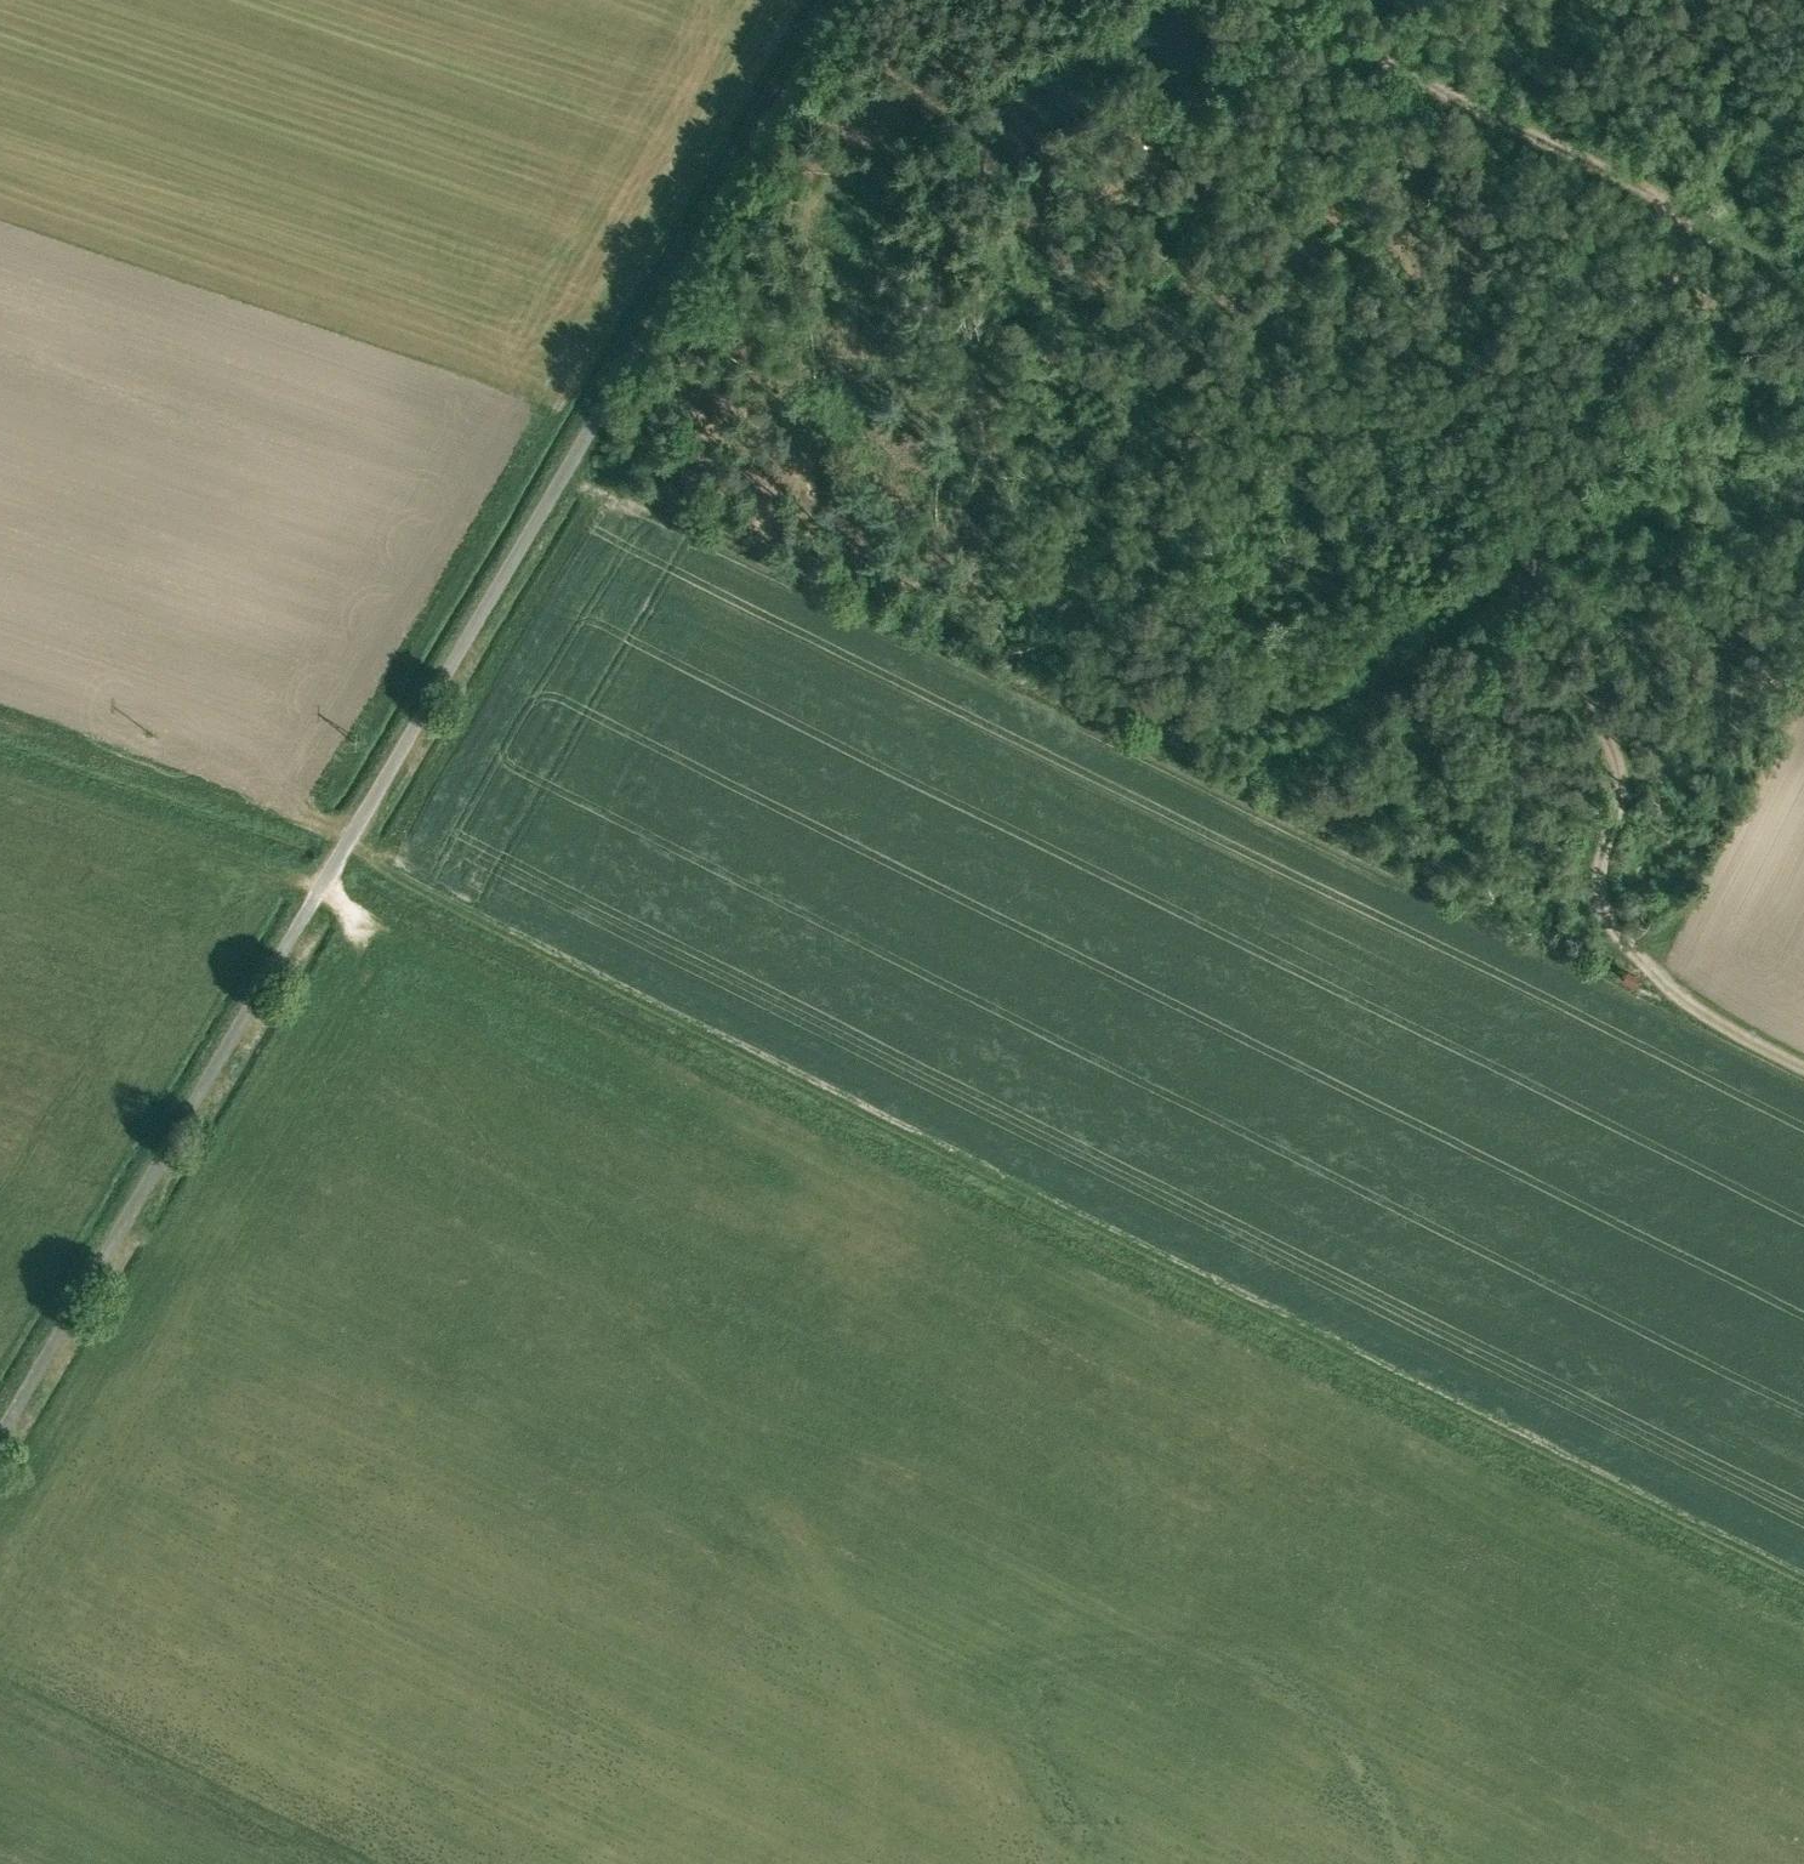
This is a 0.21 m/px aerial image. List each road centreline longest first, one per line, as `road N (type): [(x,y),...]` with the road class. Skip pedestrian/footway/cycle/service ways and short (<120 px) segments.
road 1 (unclassified): [(842,0),(0,1445)]
road 2 (track): [(1207,0),(1672,227),(1597,414),(1569,727),(1592,874),(1627,948),(1803,1048)]
road 3 (track): [(1803,294),(1672,227)]

